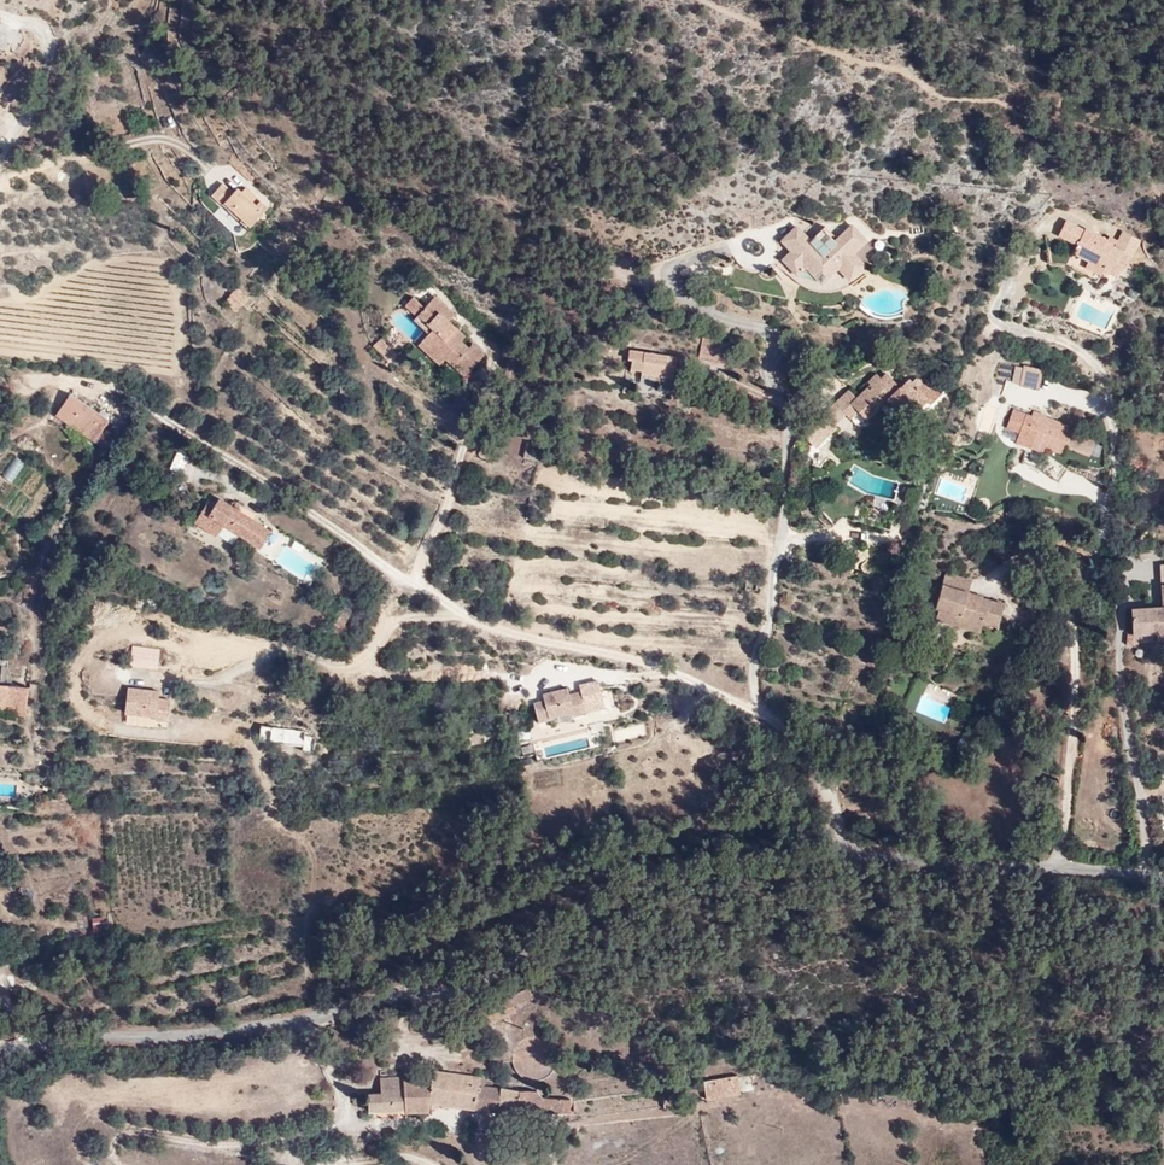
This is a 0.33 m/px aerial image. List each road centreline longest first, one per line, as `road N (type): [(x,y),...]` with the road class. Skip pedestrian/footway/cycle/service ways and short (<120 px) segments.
road 1 (unclassified): [(847,860),(669,875),(606,899),(464,984),(367,995),(287,1022),(111,1031),(0,1051)]
road 2 (residential): [(1058,871),(1075,726),(1076,614),(1108,519),(1114,470),(1109,398),(1102,373),(1083,355)]
road 3 (residential): [(763,706),(761,644),(788,510),(788,413),(773,366),(777,350)]
road 4 (unclassified): [(763,706),(732,701),(664,669),(470,615)]
road 5 (unclassified): [(470,615),(412,620),(362,664),(262,659)]
road 6 (unclassified): [(1058,871),(847,860)]
road 7 (unclassified): [(417,580),(238,468)]
road 8 (residential): [(847,860),(825,777),(794,727),(763,706)]
road 9 (unclassified): [(417,580),(478,417)]

